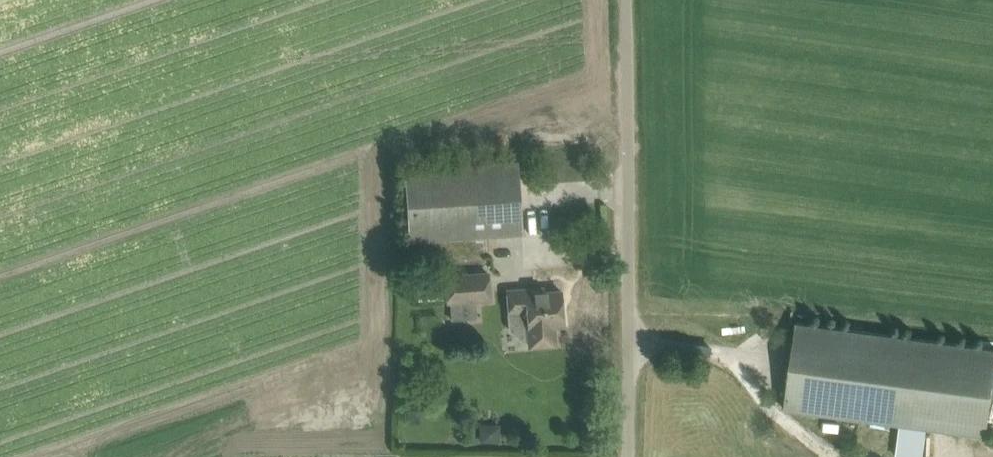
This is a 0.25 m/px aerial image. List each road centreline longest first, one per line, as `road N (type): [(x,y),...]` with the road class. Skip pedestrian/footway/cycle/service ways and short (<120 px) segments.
road 1 (unclassified): [(629,456),(626,0)]

